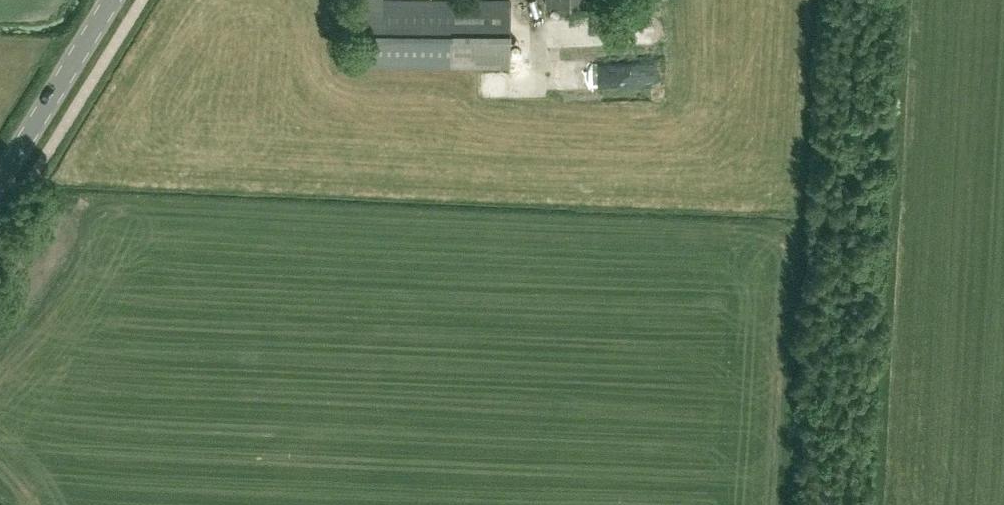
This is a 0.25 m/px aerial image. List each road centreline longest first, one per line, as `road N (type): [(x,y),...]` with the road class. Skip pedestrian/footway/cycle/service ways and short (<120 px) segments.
road 1 (tertiary): [(0,175),(111,0)]

